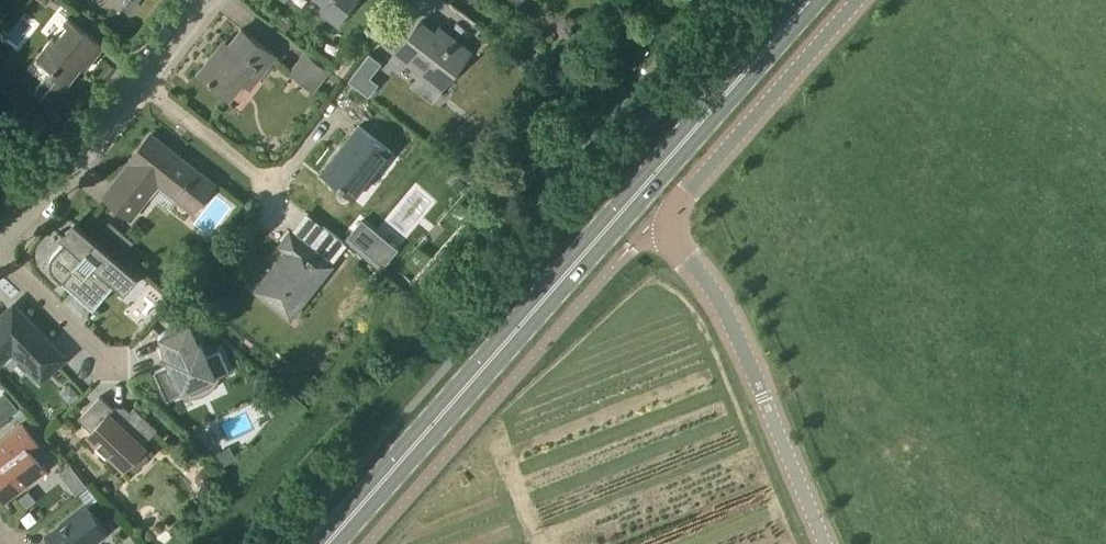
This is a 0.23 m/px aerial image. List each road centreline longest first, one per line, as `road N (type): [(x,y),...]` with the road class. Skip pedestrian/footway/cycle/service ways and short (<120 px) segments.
road 1 (secondary): [(329,543),(807,0)]
road 2 (residential): [(825,543),(722,306),(671,224),(678,202),(859,0)]
road 3 (residential): [(136,84),(0,248)]
road 4 (residential): [(285,179),(253,176),(136,84)]
road 5 (residential): [(123,376),(0,263)]

